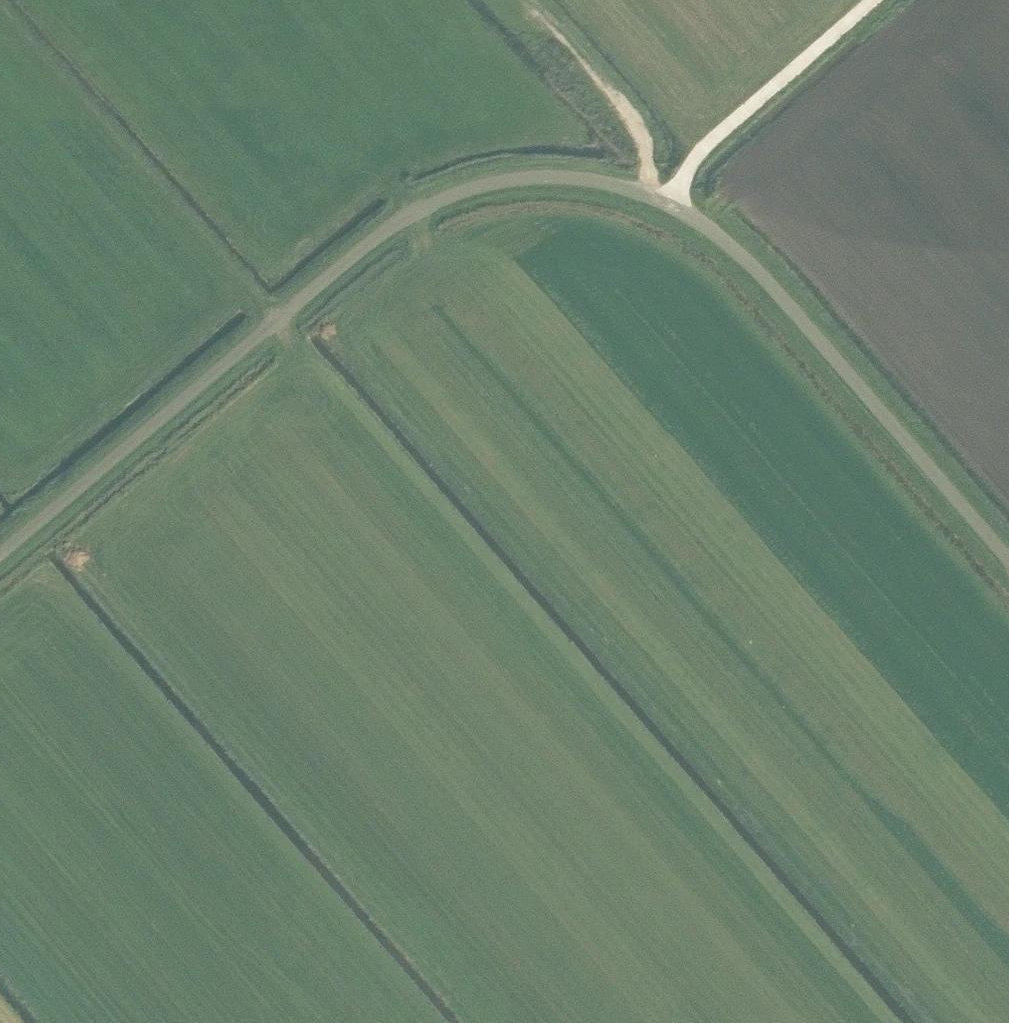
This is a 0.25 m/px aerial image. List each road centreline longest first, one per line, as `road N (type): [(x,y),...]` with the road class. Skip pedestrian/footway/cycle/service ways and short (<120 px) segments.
road 1 (unclassified): [(0,551),(114,450),(442,191),(512,173),(590,173),(676,204),(754,266),(1008,551)]
road 2 (track): [(676,204),(714,141),(873,0)]
road 3 (track): [(643,192),(647,156),(629,117),(521,0)]

